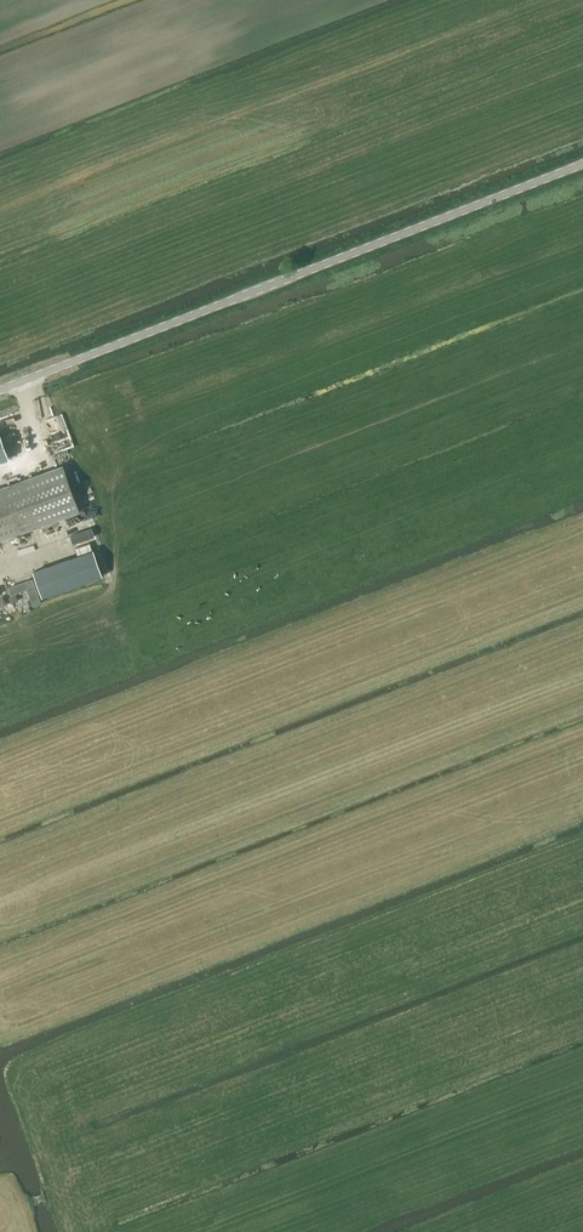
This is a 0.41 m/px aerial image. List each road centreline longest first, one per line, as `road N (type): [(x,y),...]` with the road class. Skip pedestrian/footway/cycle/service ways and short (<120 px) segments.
road 1 (unclassified): [(0,390),(582,166)]

